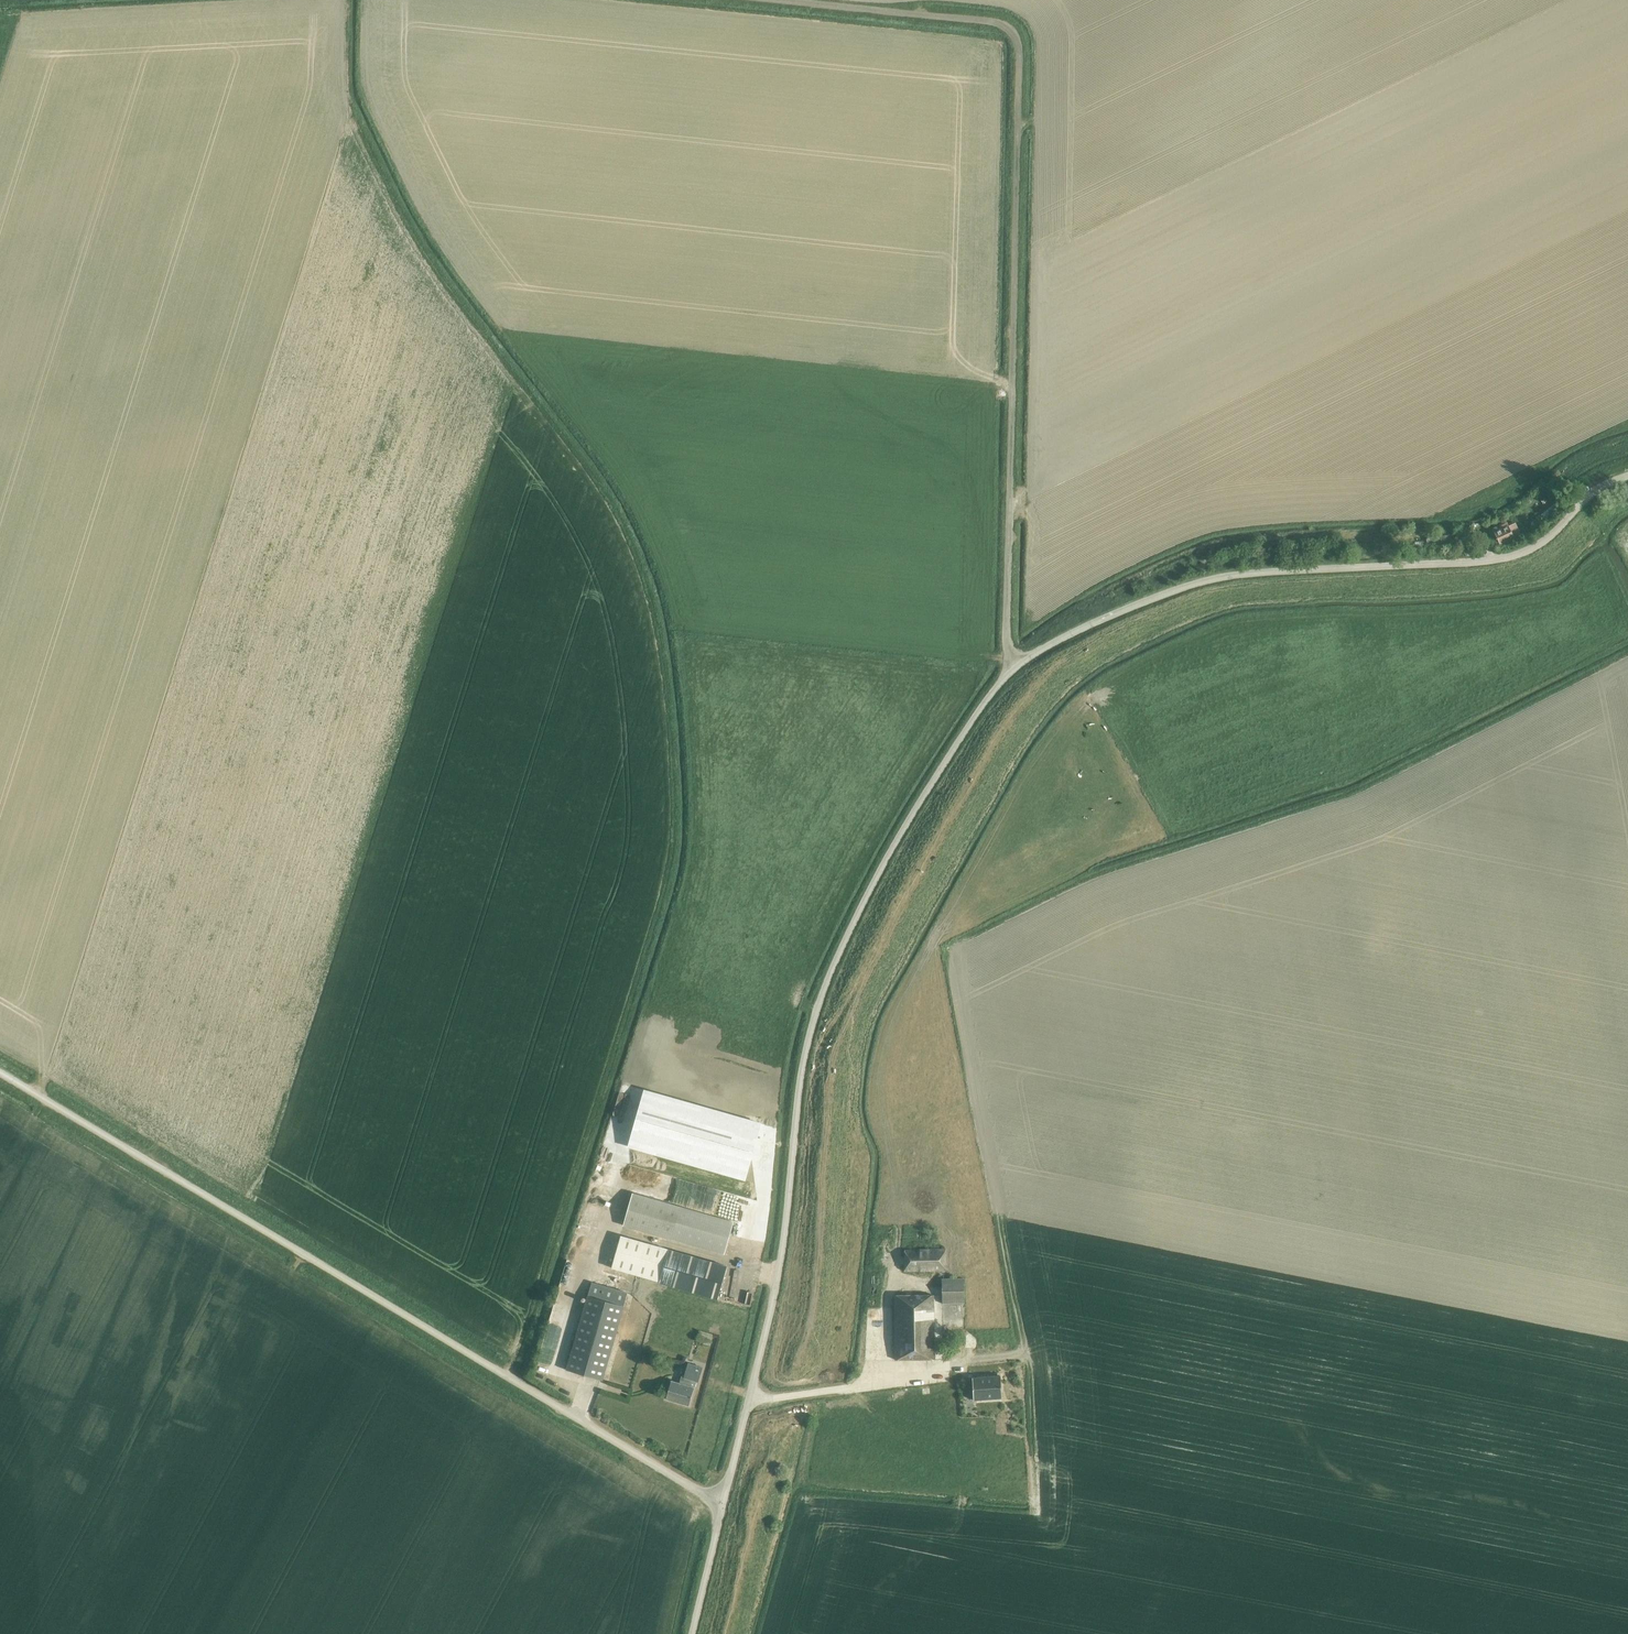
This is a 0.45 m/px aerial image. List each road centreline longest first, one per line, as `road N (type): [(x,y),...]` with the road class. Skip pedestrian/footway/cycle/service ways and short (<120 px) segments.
road 1 (unclassified): [(725,1500),(787,1239),(815,1027),(899,839),(1011,672),(1085,627),(1200,583),(1517,555),(1549,539),(1599,490),(1627,477)]
road 2 (track): [(1011,672),(1020,49),(1013,32),(990,21),(775,0)]
road 3 (unclassified): [(725,1500),(0,1072)]
road 4 (unclassified): [(695,1633),(725,1500)]

